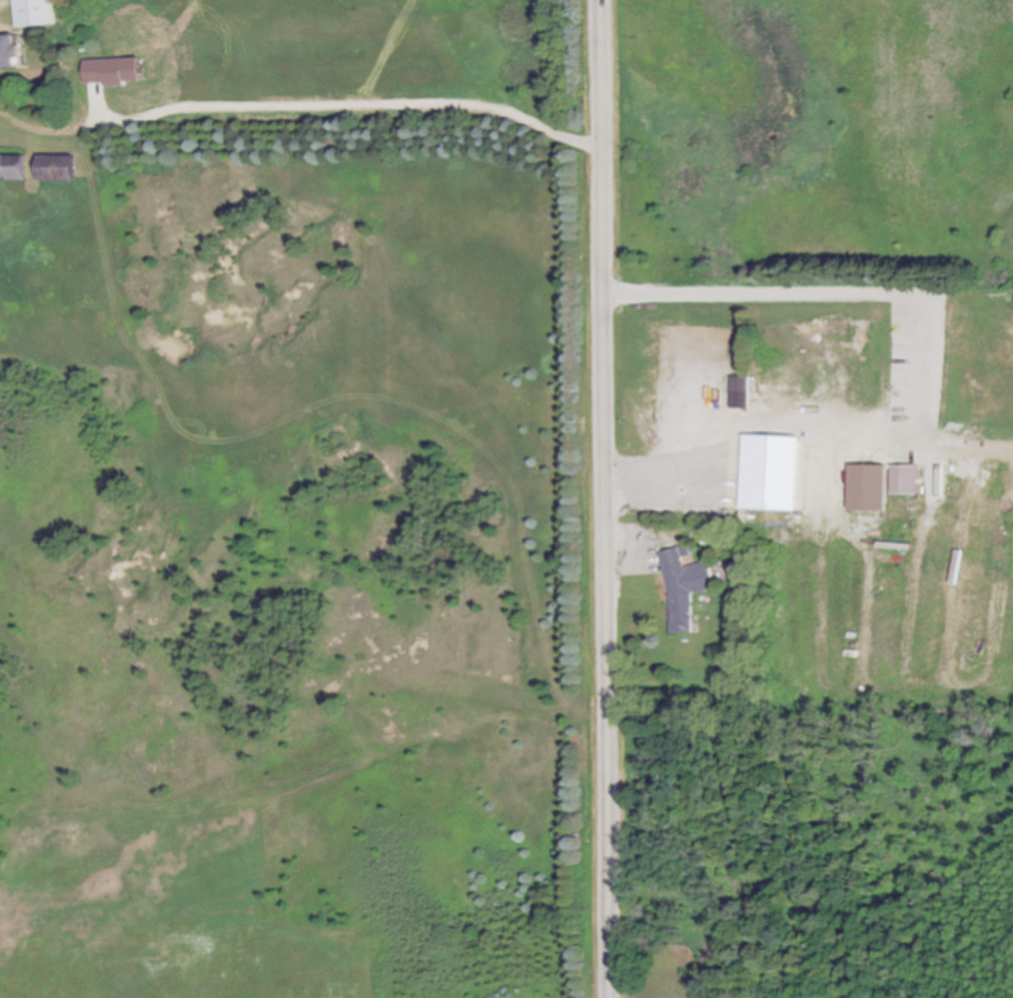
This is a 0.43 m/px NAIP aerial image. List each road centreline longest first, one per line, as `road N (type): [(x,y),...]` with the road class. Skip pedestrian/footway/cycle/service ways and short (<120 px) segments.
road 1 (tertiary): [(601,0),(611,997)]

